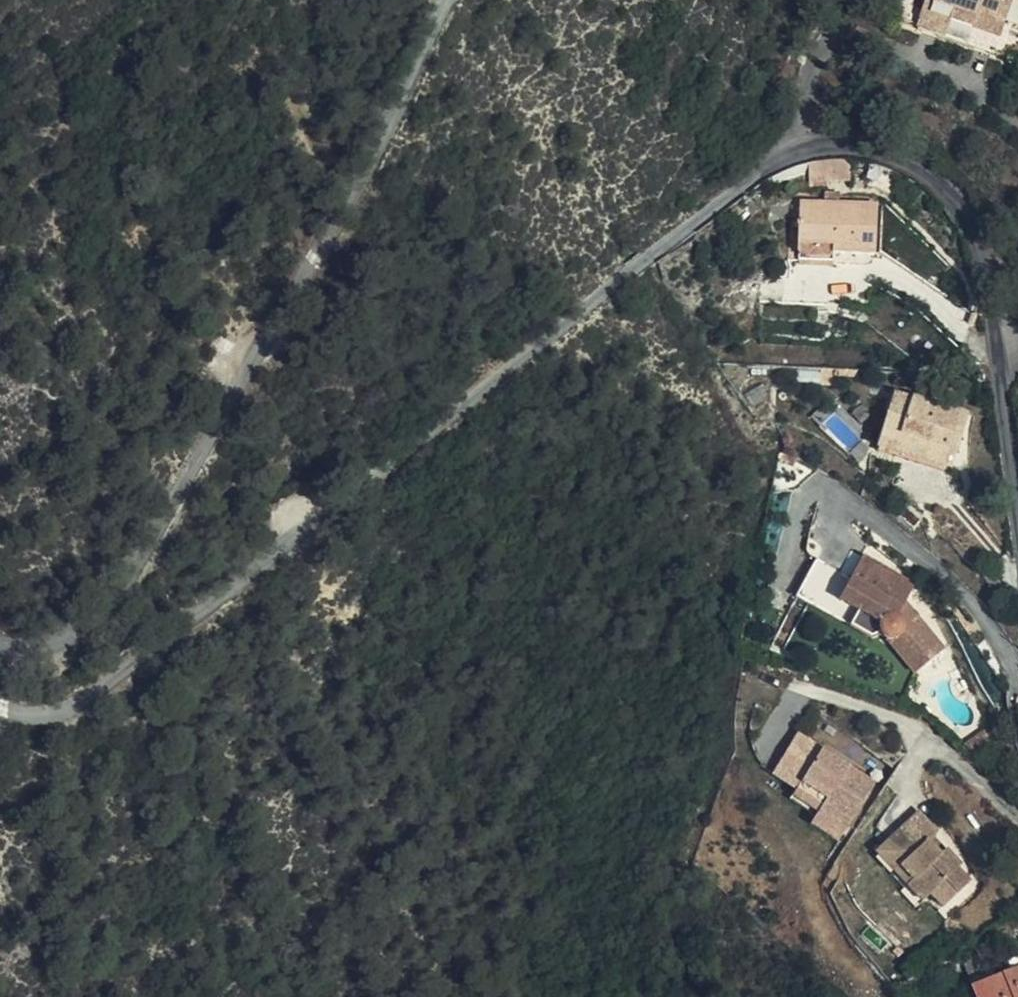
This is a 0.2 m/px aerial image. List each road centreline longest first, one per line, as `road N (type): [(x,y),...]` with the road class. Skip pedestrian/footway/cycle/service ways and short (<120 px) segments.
road 1 (unclassified): [(0,714),(81,708),(435,442),(805,145),(847,139),(892,153),(947,189),(996,261),(1017,504)]
road 2 (unclassified): [(454,0),(152,553),(82,634),(0,645)]

